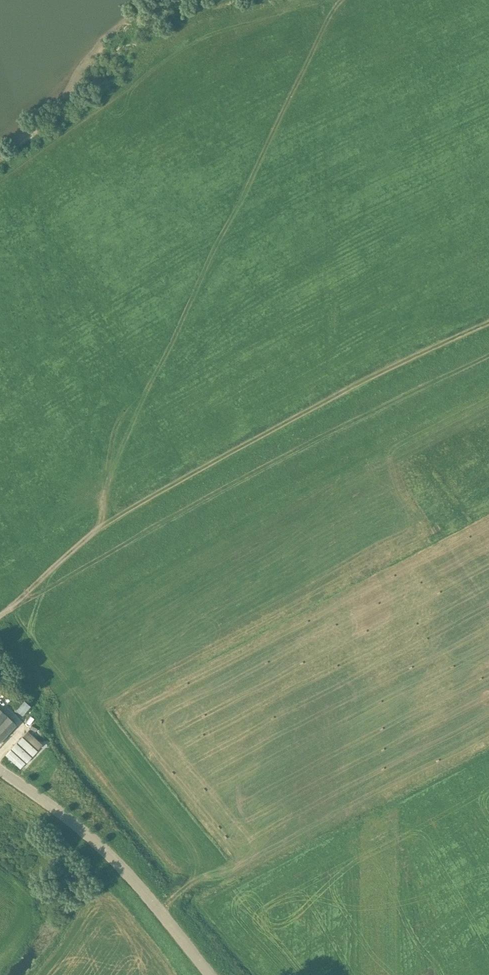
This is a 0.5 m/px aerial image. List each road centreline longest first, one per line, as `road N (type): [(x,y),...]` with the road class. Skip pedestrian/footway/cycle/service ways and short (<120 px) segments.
road 1 (track): [(146,68),(54,138),(34,165),(36,194),(199,465)]
road 2 (track): [(488,319),(199,465)]
road 3 (unclassified): [(207,974),(90,841),(0,770)]
road 4 (track): [(199,465),(101,519),(0,610)]

